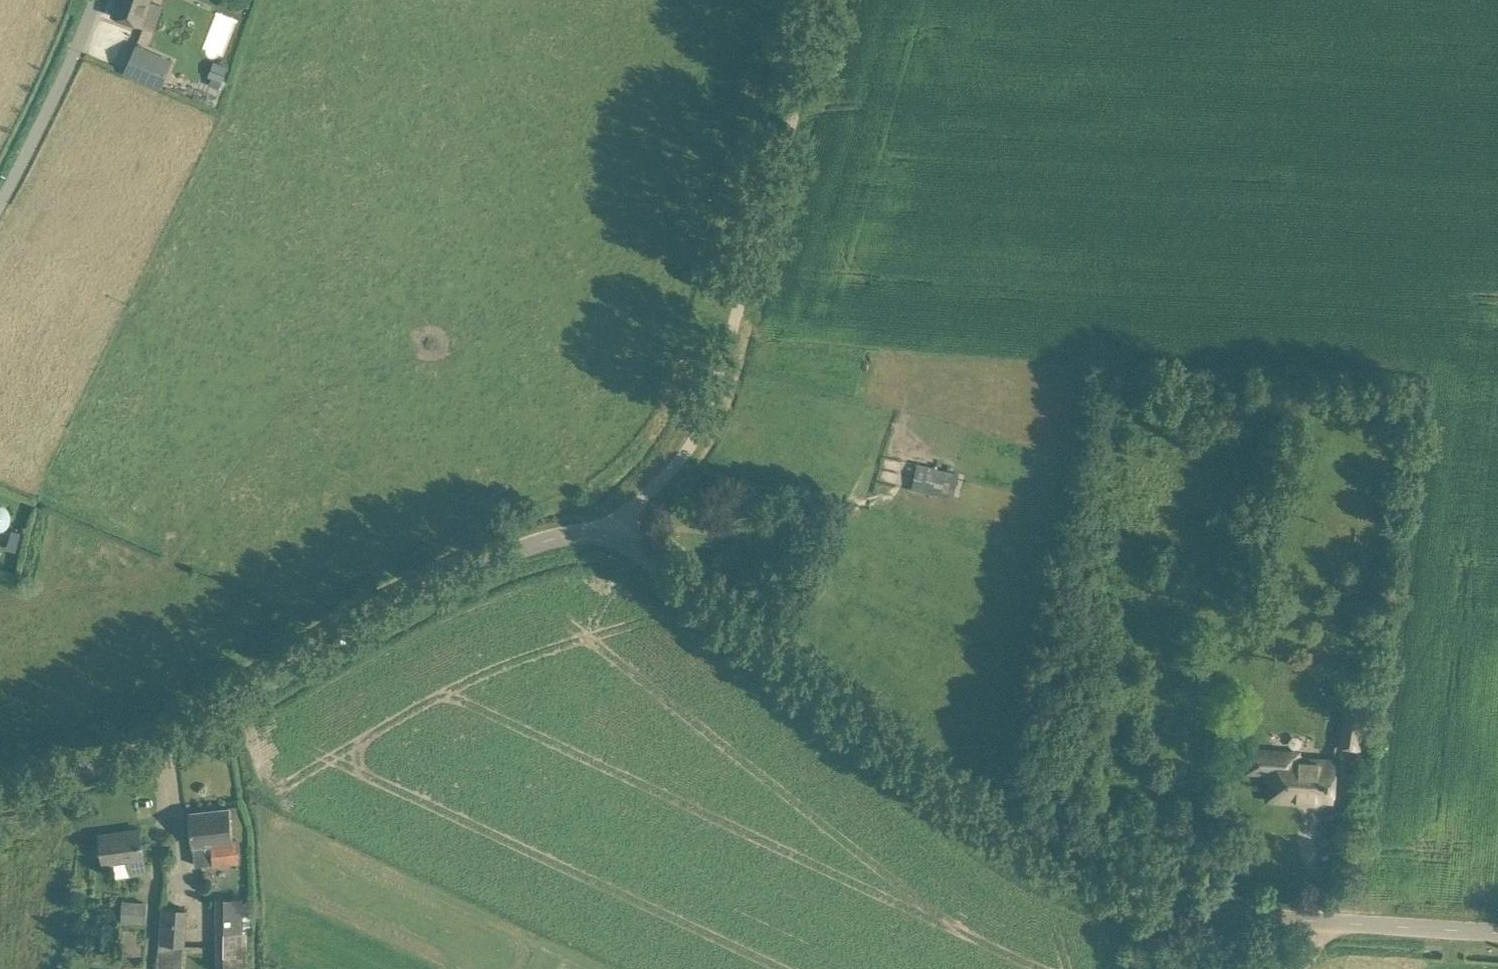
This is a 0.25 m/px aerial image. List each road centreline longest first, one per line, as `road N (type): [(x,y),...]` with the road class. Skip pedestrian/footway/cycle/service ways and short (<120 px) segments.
road 1 (unclassified): [(1497,921),(1085,892),(999,847),(640,552),(585,535),(539,540),(214,714),(58,778),(1,788)]
road 2 (unclassified): [(95,0),(0,202)]

